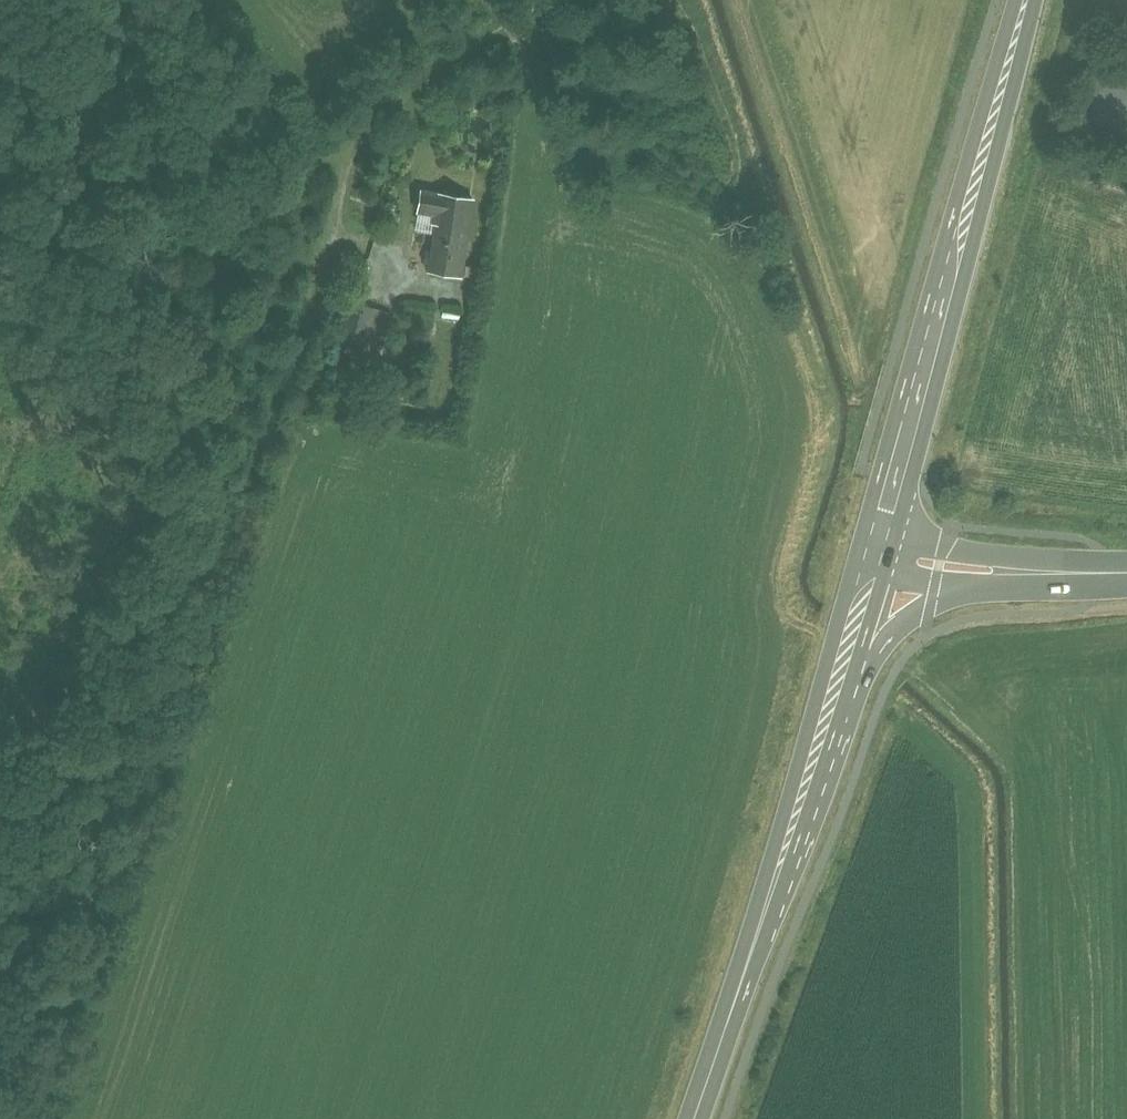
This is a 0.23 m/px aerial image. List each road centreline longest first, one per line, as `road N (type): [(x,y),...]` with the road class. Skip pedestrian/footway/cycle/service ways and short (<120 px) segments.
road 1 (secondary): [(1027,0),(884,555)]
road 2 (secondary): [(827,739),(700,1118)]
road 3 (secondary): [(827,739),(896,633),(936,601),(1056,574)]
road 4 (secondary): [(884,555),(827,739)]
road 5 (tertiary): [(1056,574),(884,555)]

